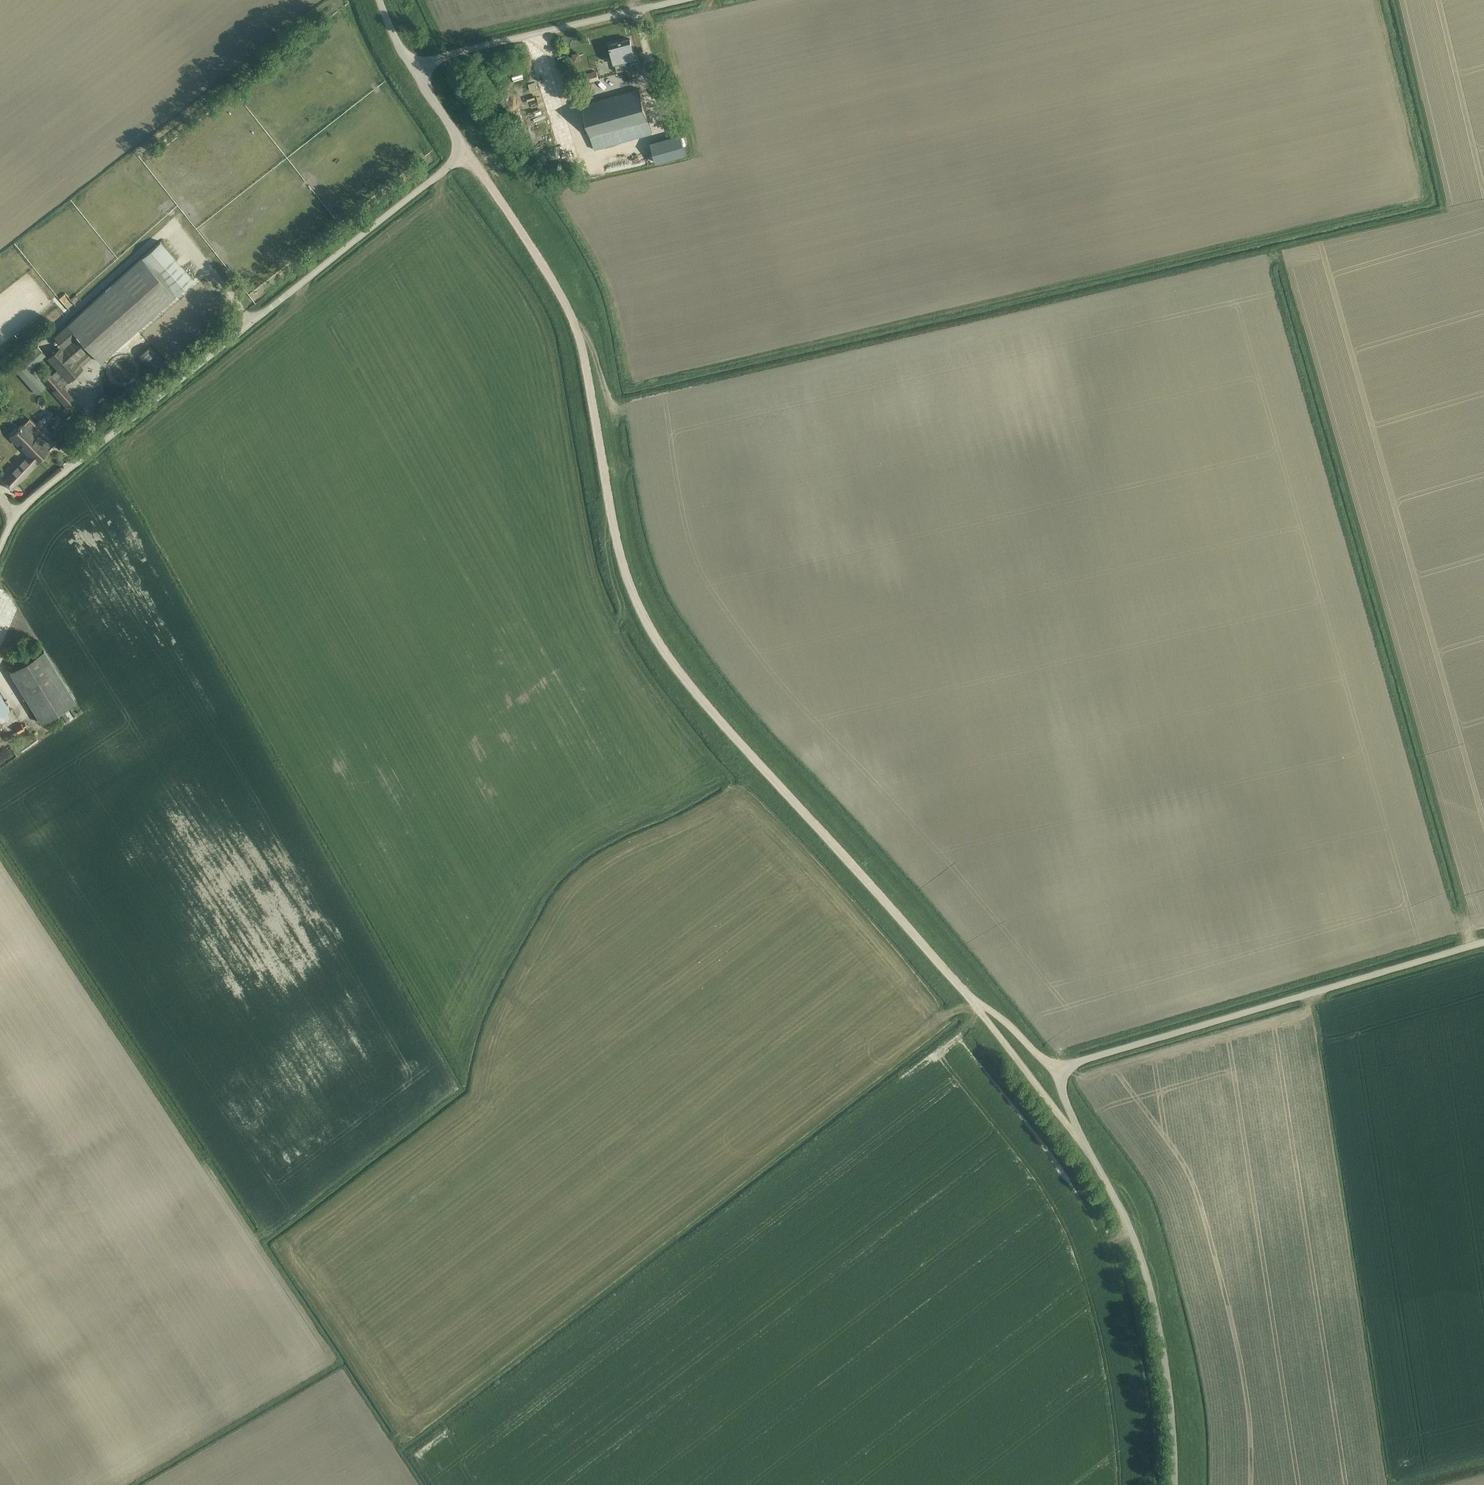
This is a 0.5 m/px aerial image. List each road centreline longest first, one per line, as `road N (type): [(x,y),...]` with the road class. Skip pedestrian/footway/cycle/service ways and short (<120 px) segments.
road 1 (unclassified): [(1060,1076),(974,1000),(661,643),(620,550),(574,323),(468,152)]
road 2 (unclassified): [(0,549),(35,496),(468,152)]
road 3 (unclassified): [(1060,1076),(1080,1061),(1483,947)]
road 4 (unclassified): [(1174,1484),(1167,1375),(1144,1266),(1060,1076)]
road 5 (unclassified): [(413,69),(682,0)]

